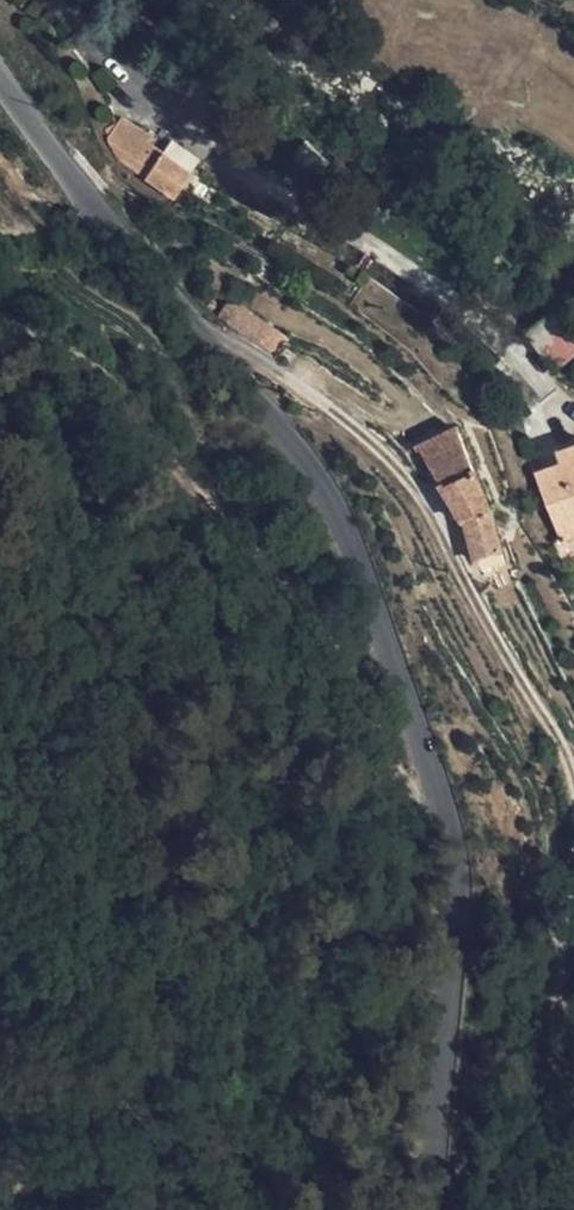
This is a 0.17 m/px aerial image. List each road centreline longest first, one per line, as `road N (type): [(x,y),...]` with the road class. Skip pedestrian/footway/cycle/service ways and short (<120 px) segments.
road 1 (unclassified): [(0,85),(175,327),(312,474),(385,645),(446,827),(456,892),(421,1209)]
road 2 (track): [(175,327),(226,338),(364,471),(411,532),(532,750),(553,823),(541,1141),(565,1209)]

